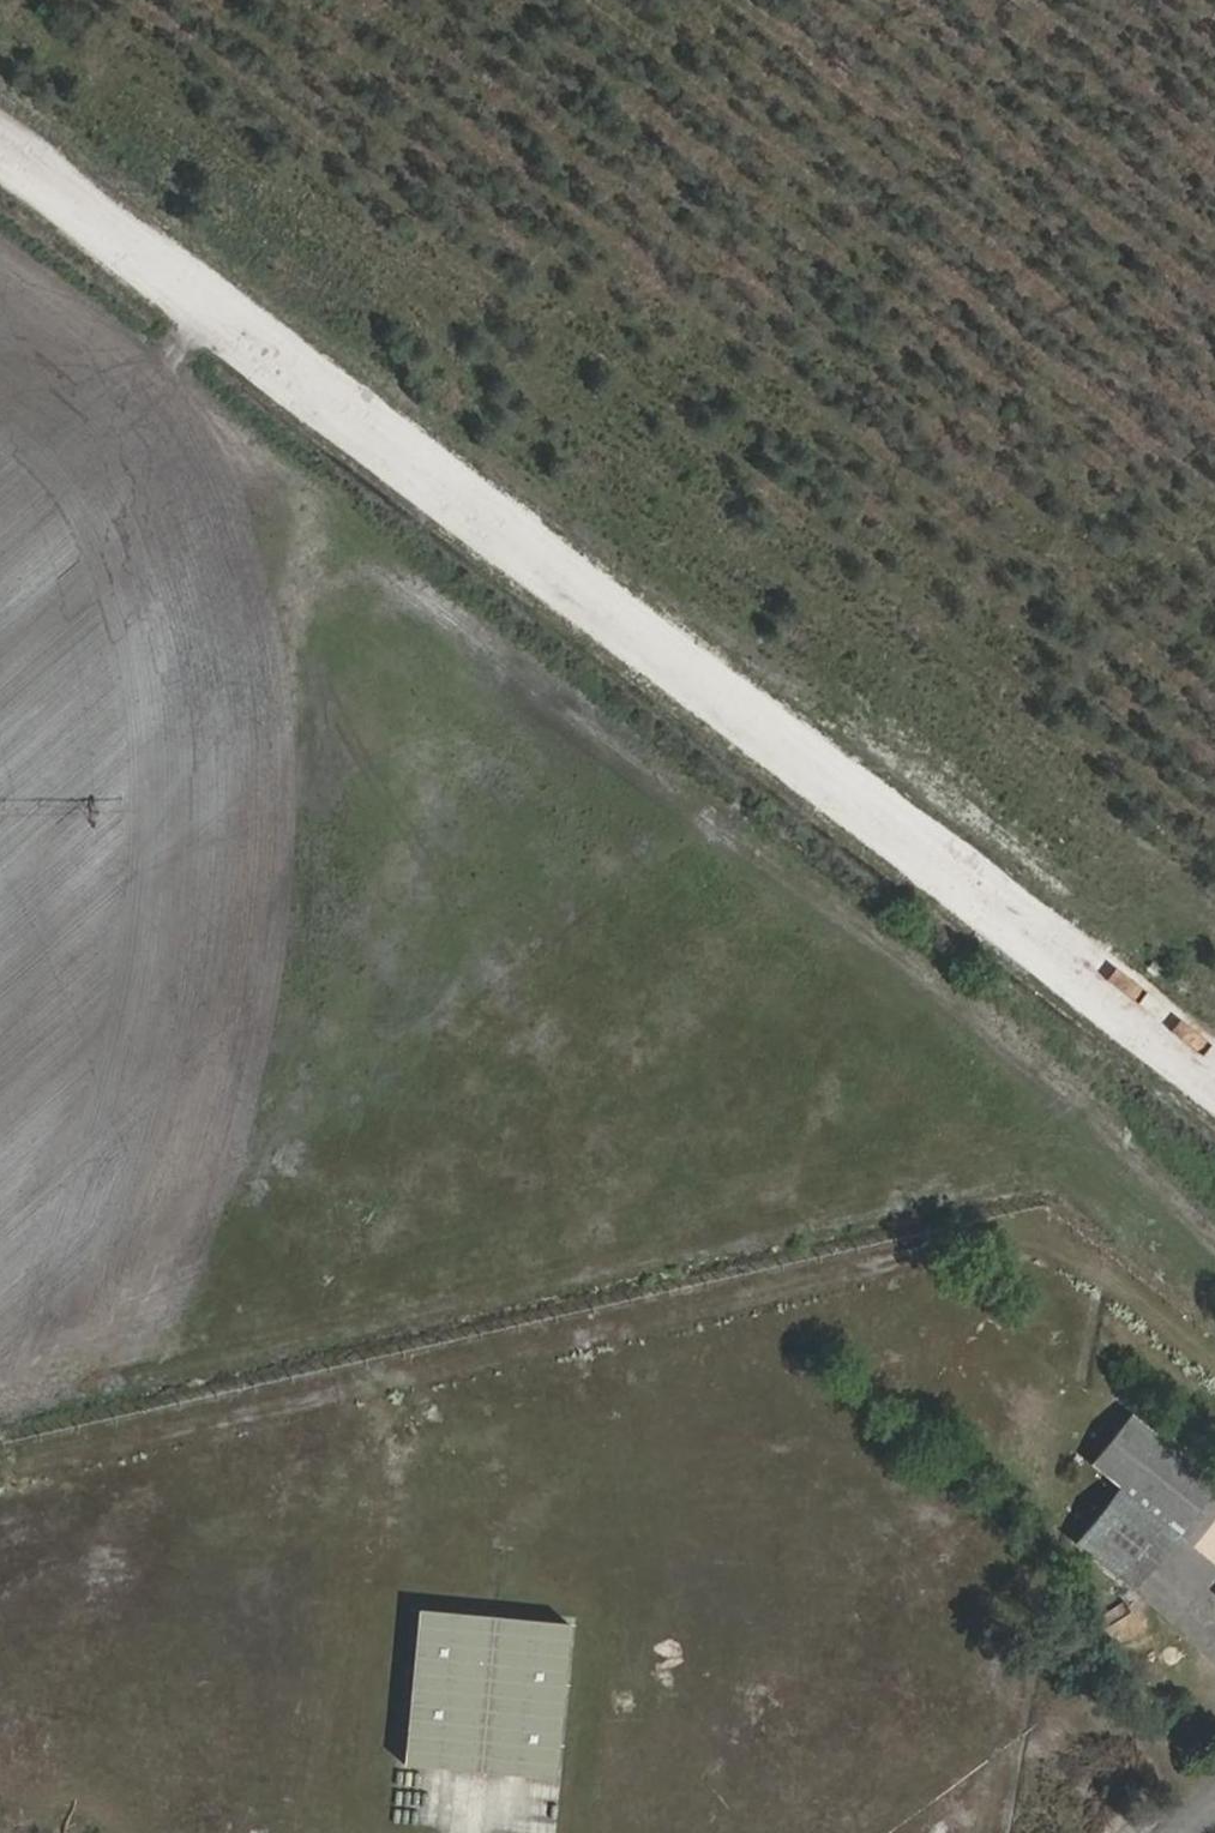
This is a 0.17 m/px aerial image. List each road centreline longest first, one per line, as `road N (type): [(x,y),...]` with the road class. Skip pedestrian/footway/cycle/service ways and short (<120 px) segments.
road 1 (track): [(0,146),(1214,1072)]
road 2 (track): [(374,590),(435,598),(1036,1062),(1214,1232)]

